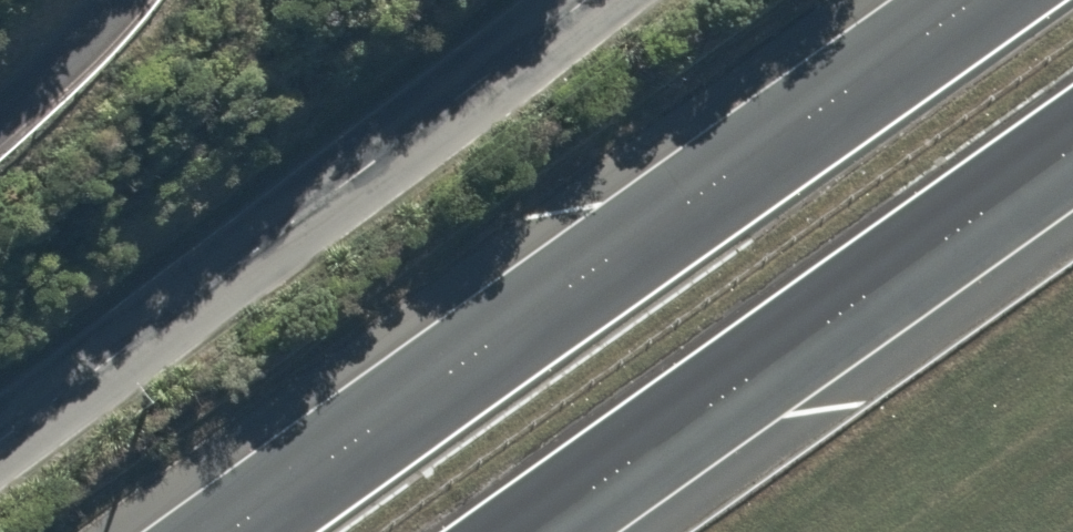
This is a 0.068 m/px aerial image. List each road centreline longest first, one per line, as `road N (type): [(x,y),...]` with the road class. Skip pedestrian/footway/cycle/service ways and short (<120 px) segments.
road 1 (trunk): [(237,531),(983,0)]
road 2 (unclassified): [(0,440),(590,0)]
road 3 (trunk): [(1072,149),(528,531)]
road 4 (unclassified): [(0,117),(117,0)]

